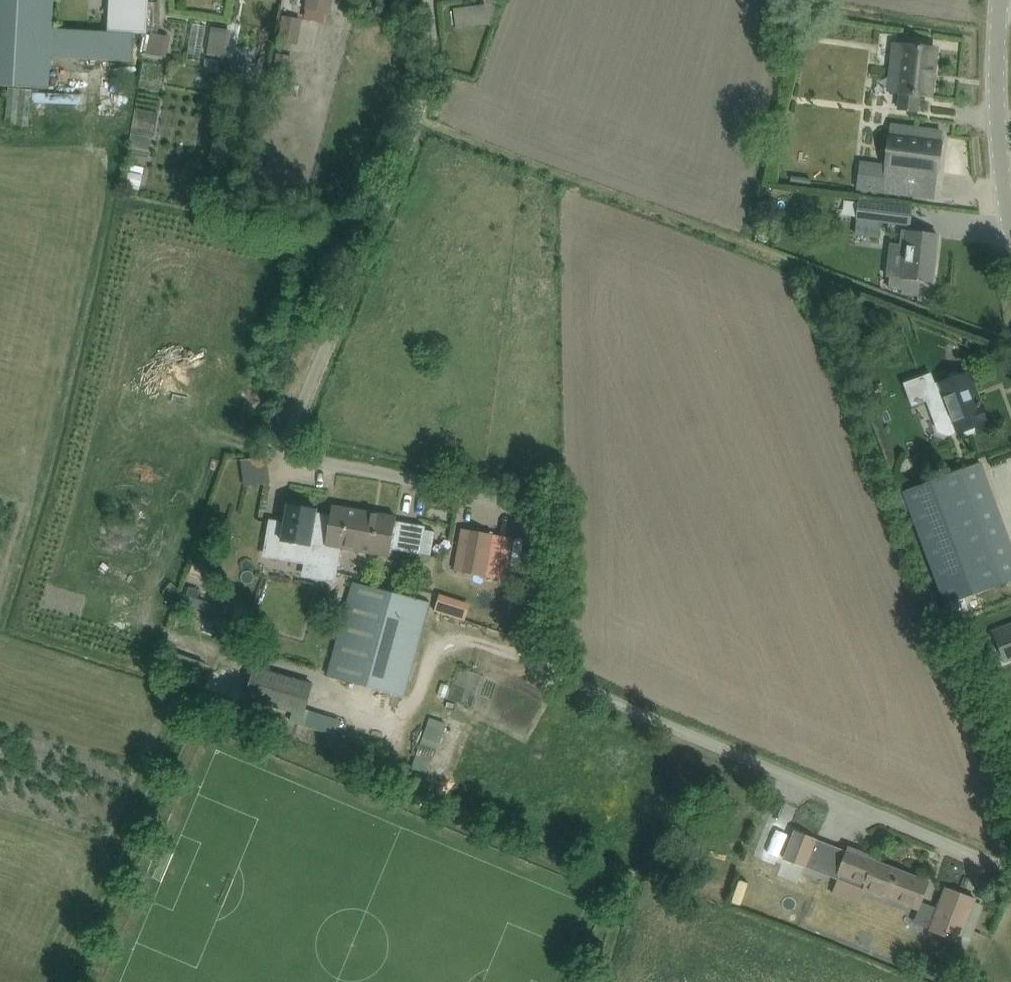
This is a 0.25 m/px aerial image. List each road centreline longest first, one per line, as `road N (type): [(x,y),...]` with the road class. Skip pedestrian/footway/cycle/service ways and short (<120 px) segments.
road 1 (residential): [(477,500),(284,459),(418,122),(431,0)]
road 2 (unclassified): [(1010,873),(561,675),(535,659),(523,634),(534,596)]
road 3 (unclassified): [(1010,180),(994,0)]
road 4 (track): [(477,500),(518,516),(530,533),(537,551),(534,596)]

